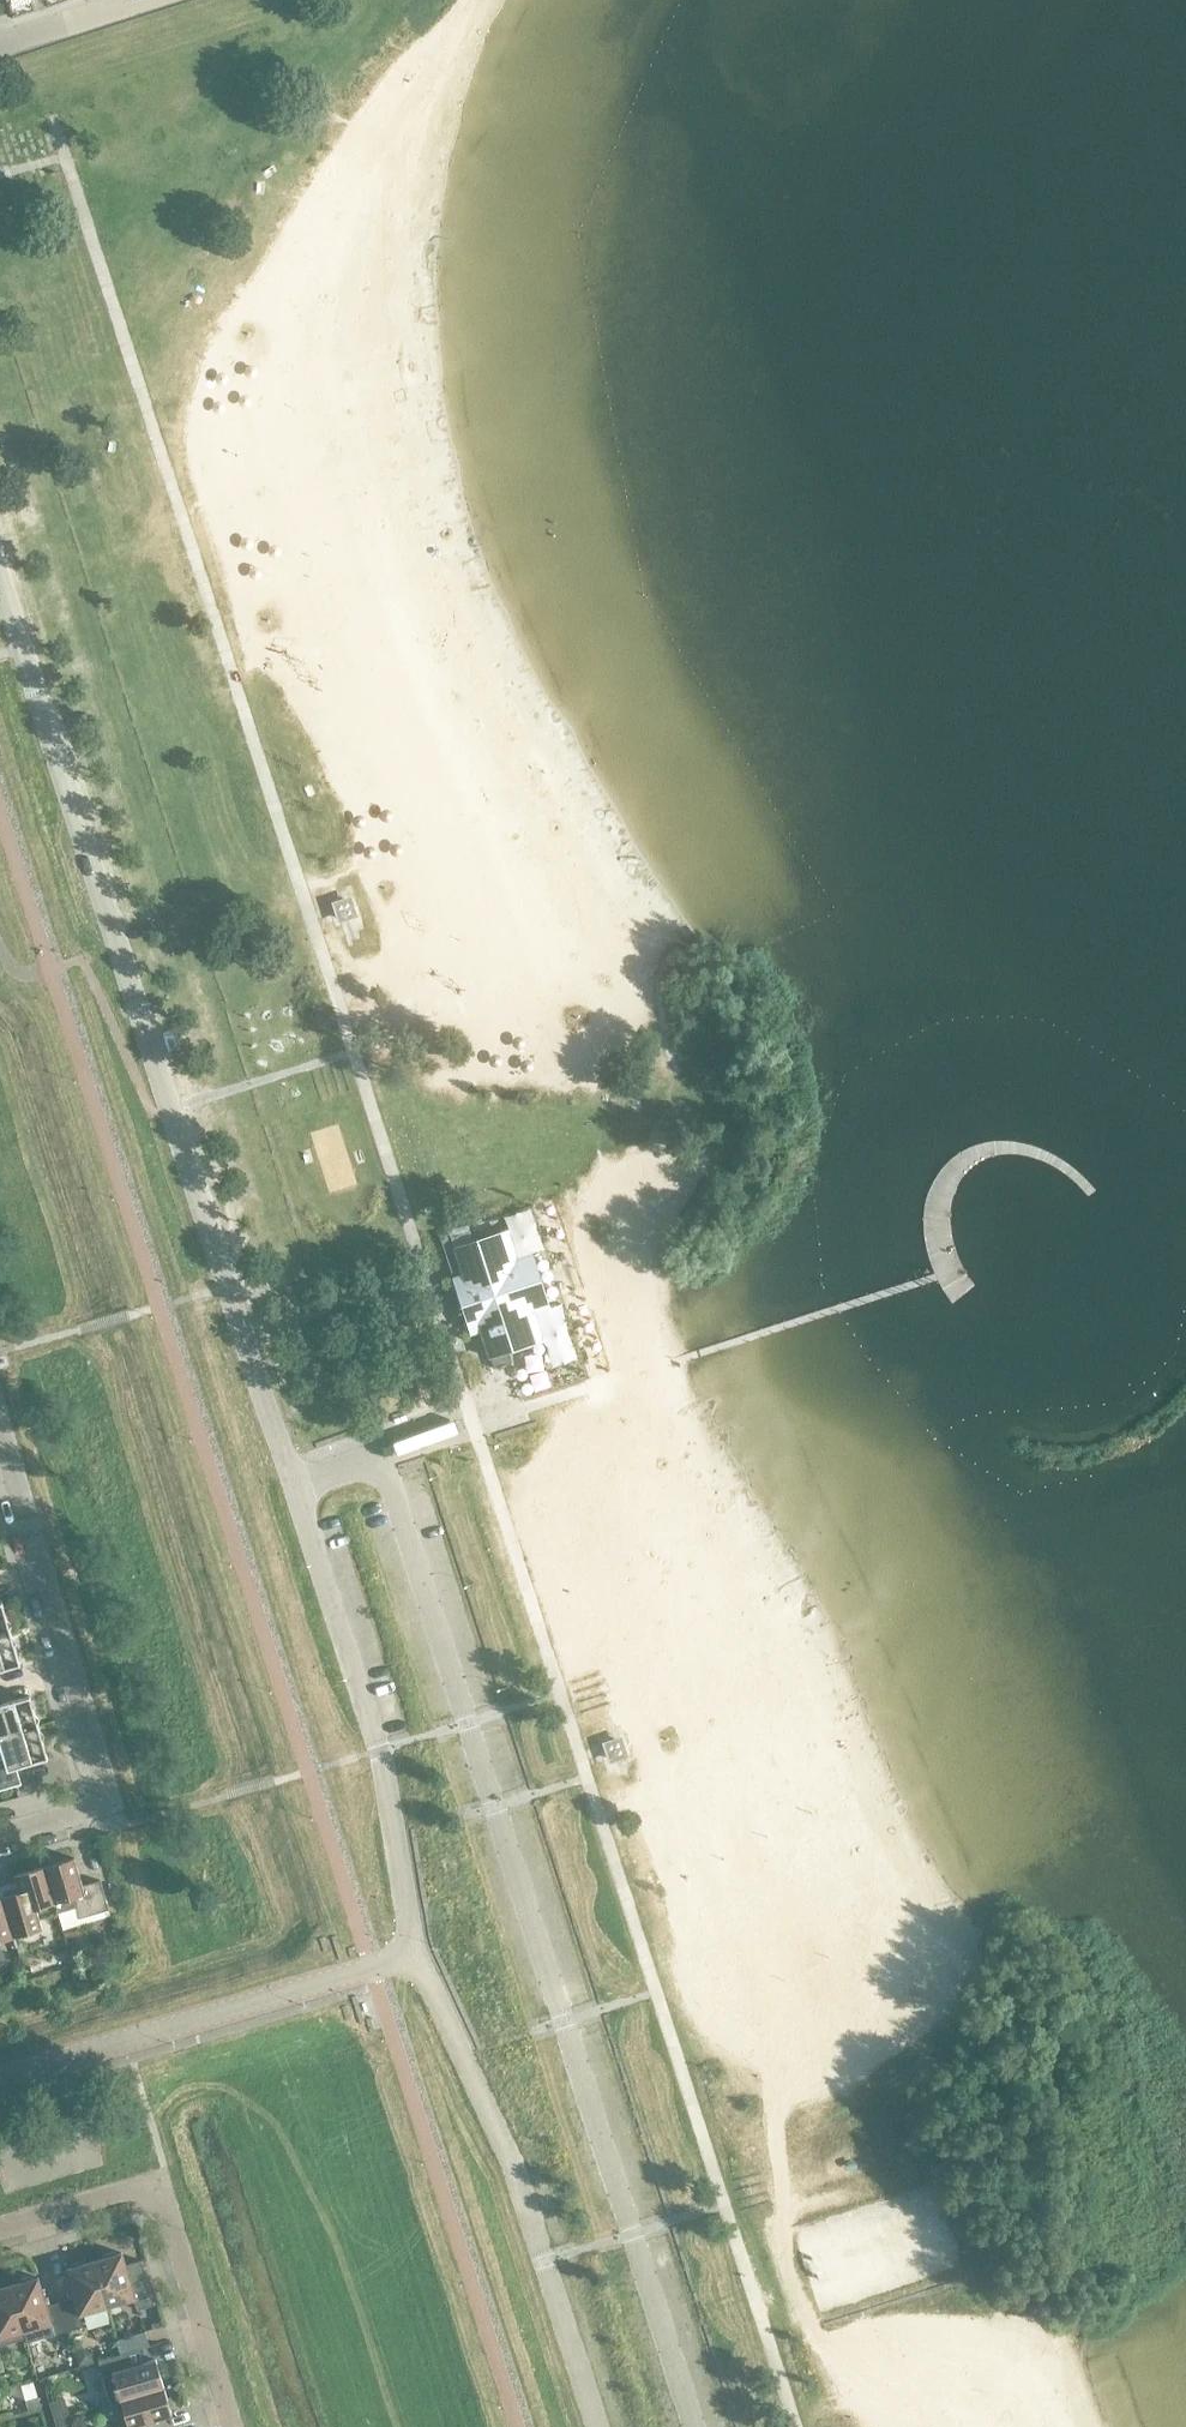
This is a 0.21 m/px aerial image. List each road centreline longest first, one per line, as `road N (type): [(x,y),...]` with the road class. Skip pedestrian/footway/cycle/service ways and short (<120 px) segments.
road 1 (unclassified): [(298,1491),(0,567)]
road 2 (residential): [(600,2426),(513,2158),(419,1956)]
road 3 (residential): [(0,1835),(107,1802),(0,1437)]
road 4 (residential): [(419,1956),(387,1751),(298,1491)]
road 5 (residential): [(0,2083),(419,1956)]
road 6 (residential): [(0,2226),(137,2186),(157,2191),(229,2426)]
road 7 (unclassified): [(0,47),(146,0)]

